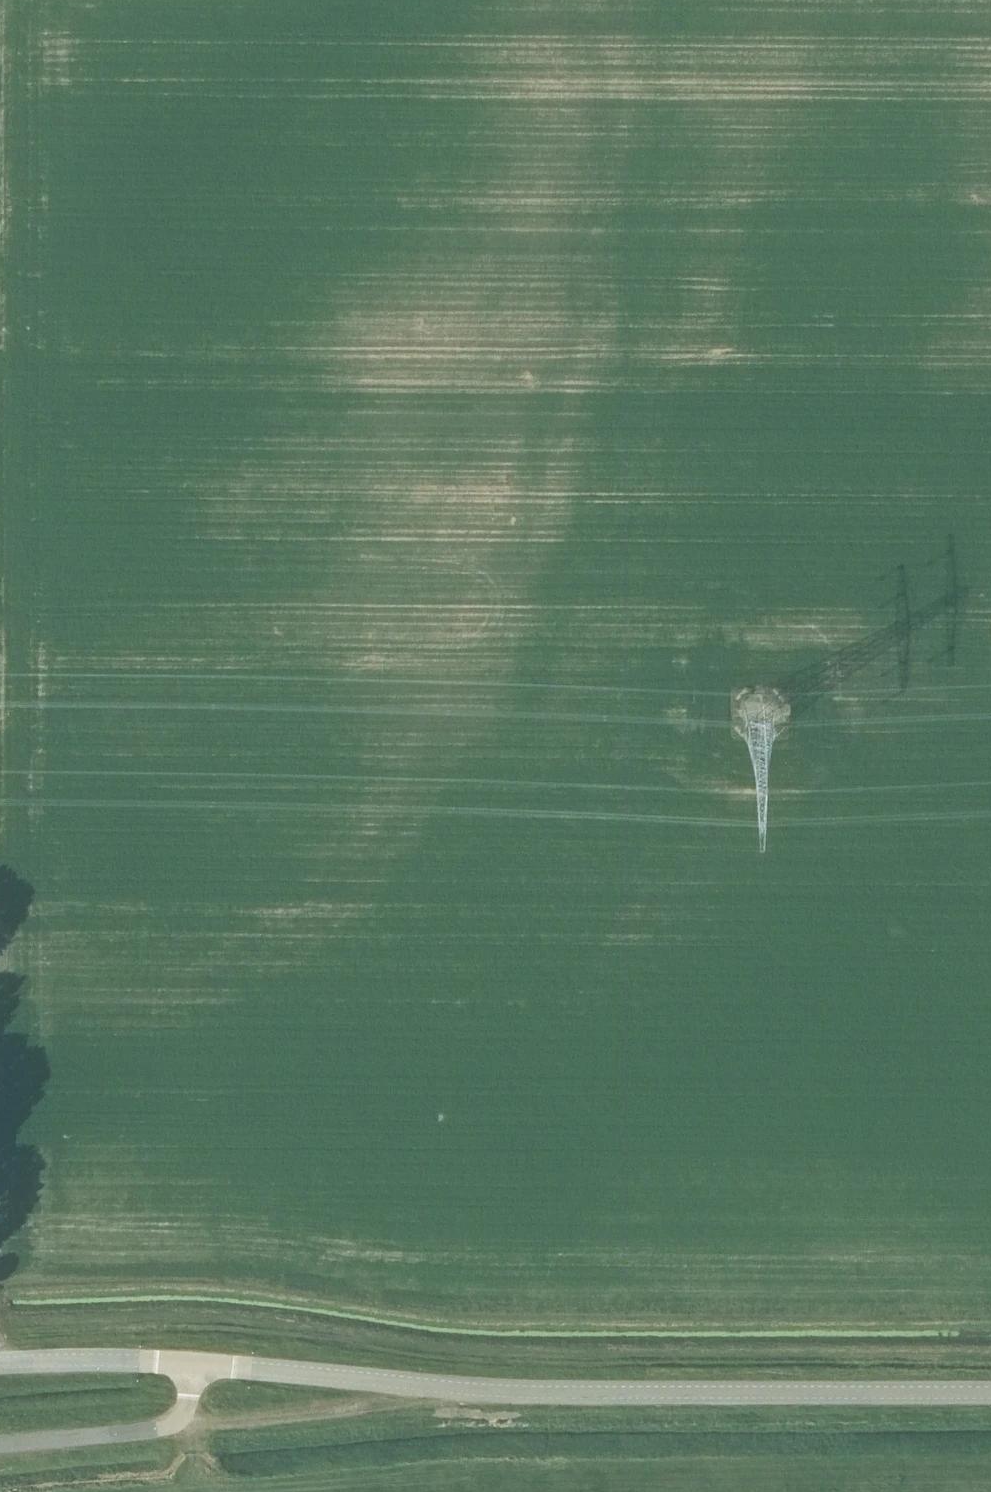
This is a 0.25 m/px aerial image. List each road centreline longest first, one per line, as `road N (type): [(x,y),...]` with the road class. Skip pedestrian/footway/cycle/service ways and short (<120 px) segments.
road 1 (unclassified): [(990,1393),(526,1392),(191,1364)]
road 2 (unclassified): [(0,1444),(174,1424),(187,1403),(191,1364)]
road 3 (unclassified): [(191,1364),(0,1363)]

